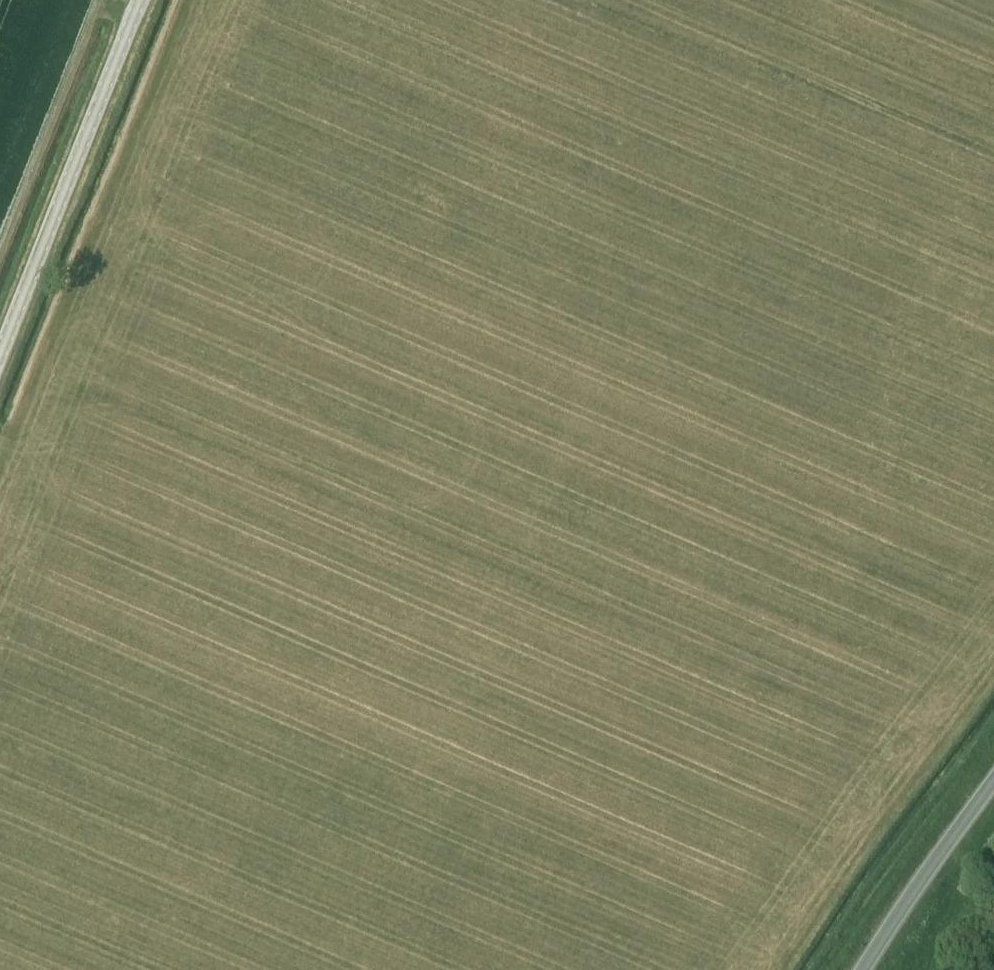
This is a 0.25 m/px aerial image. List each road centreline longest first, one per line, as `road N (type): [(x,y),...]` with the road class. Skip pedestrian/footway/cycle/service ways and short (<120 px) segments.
road 1 (tertiary): [(0,353),(139,0)]
road 2 (trunk): [(993,779),(862,969)]

